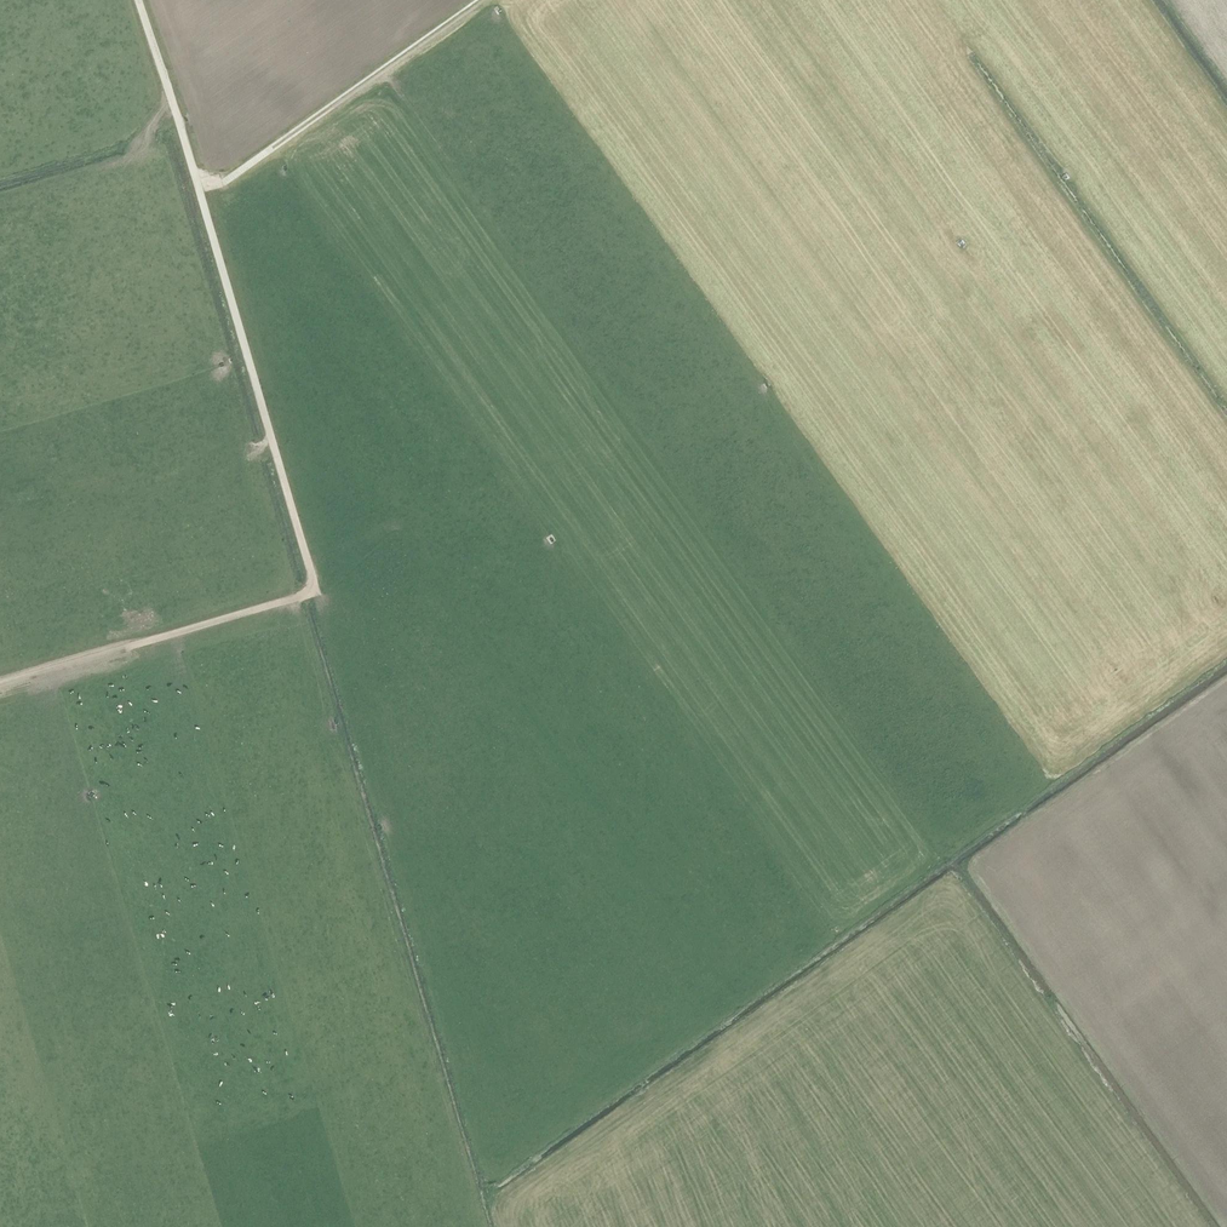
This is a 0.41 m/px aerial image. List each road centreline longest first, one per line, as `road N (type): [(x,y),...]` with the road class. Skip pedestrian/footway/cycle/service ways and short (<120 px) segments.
road 1 (track): [(130,647),(310,594),(313,579),(137,0)]

